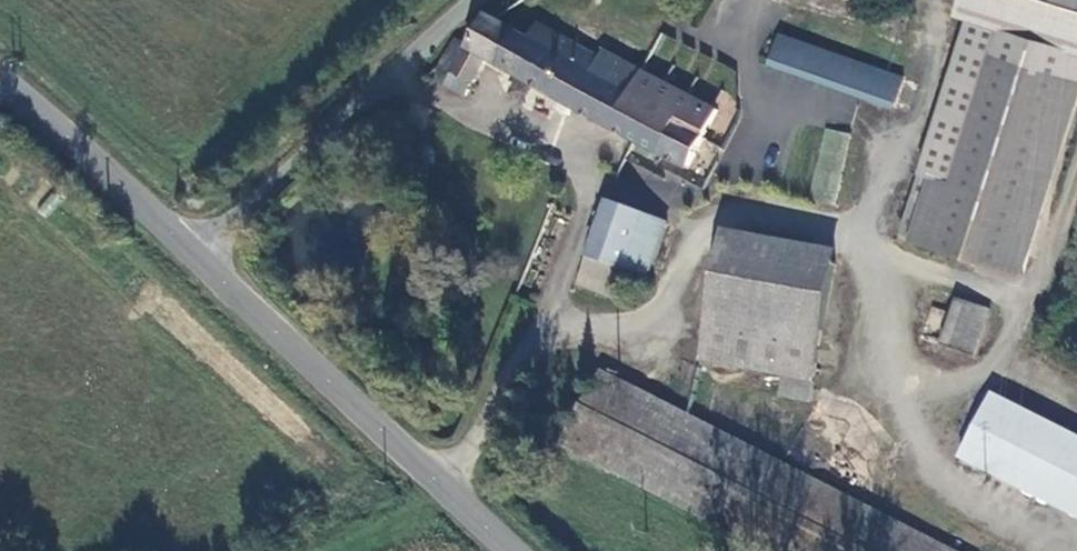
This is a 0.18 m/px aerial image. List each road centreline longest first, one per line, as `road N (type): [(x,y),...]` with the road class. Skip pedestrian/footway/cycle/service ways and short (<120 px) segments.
road 1 (tertiary): [(193,254),(515,550)]
road 2 (unclassified): [(475,0),(193,254)]
road 3 (tertiary): [(0,77),(193,254)]

